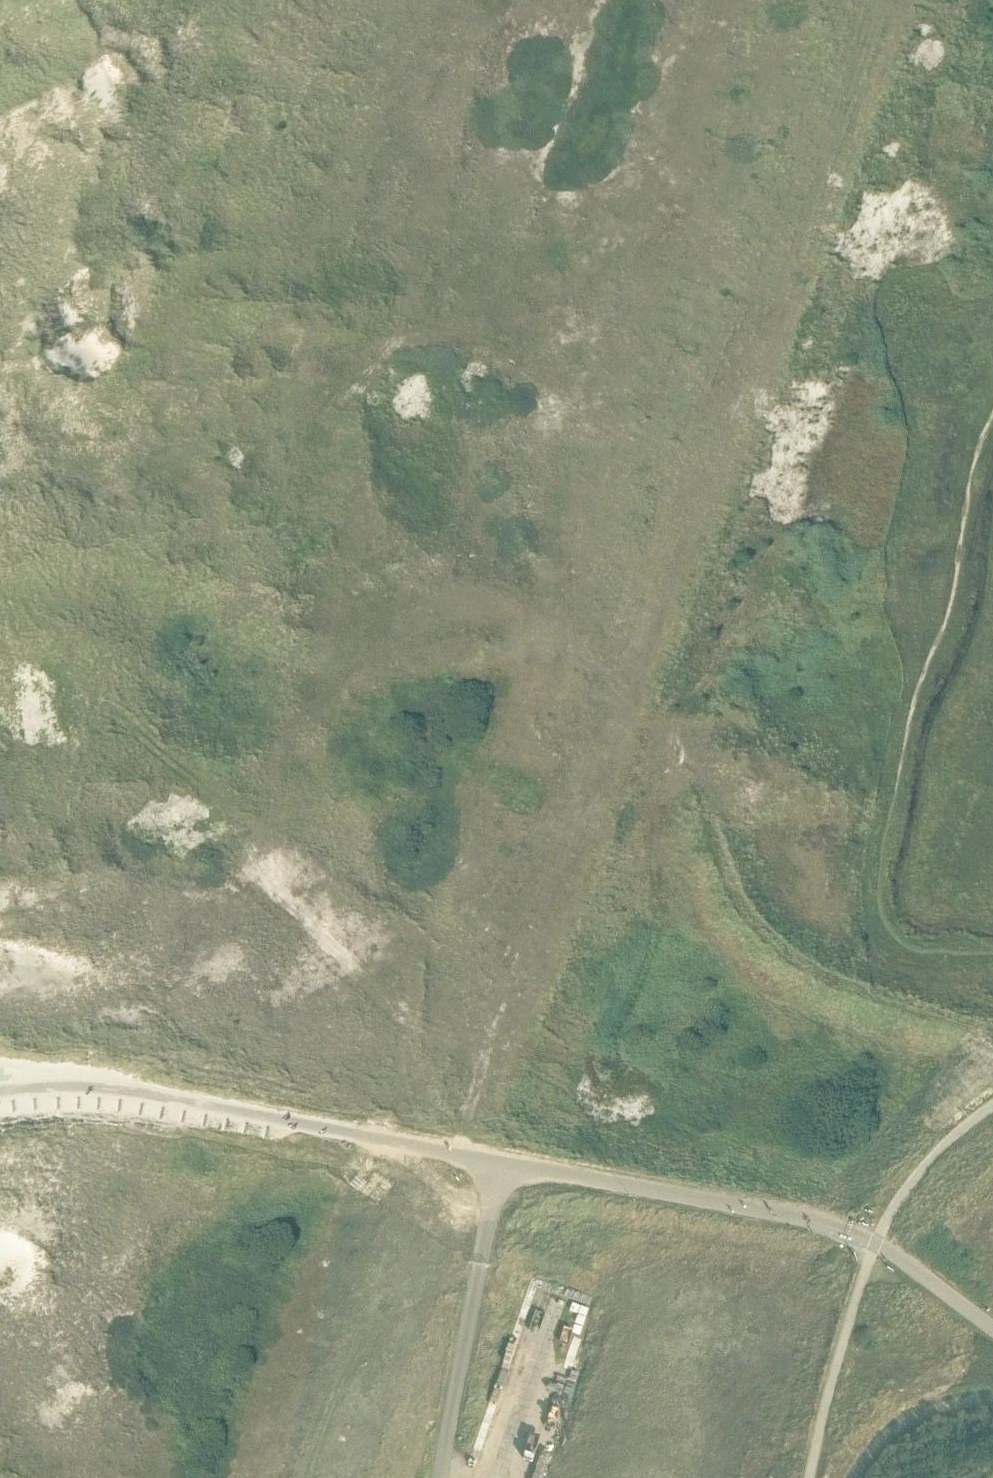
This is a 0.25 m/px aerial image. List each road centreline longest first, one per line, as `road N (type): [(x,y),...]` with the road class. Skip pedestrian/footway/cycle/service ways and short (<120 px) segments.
road 1 (track): [(476,1281),(408,1300),(354,1349),(309,1477)]

